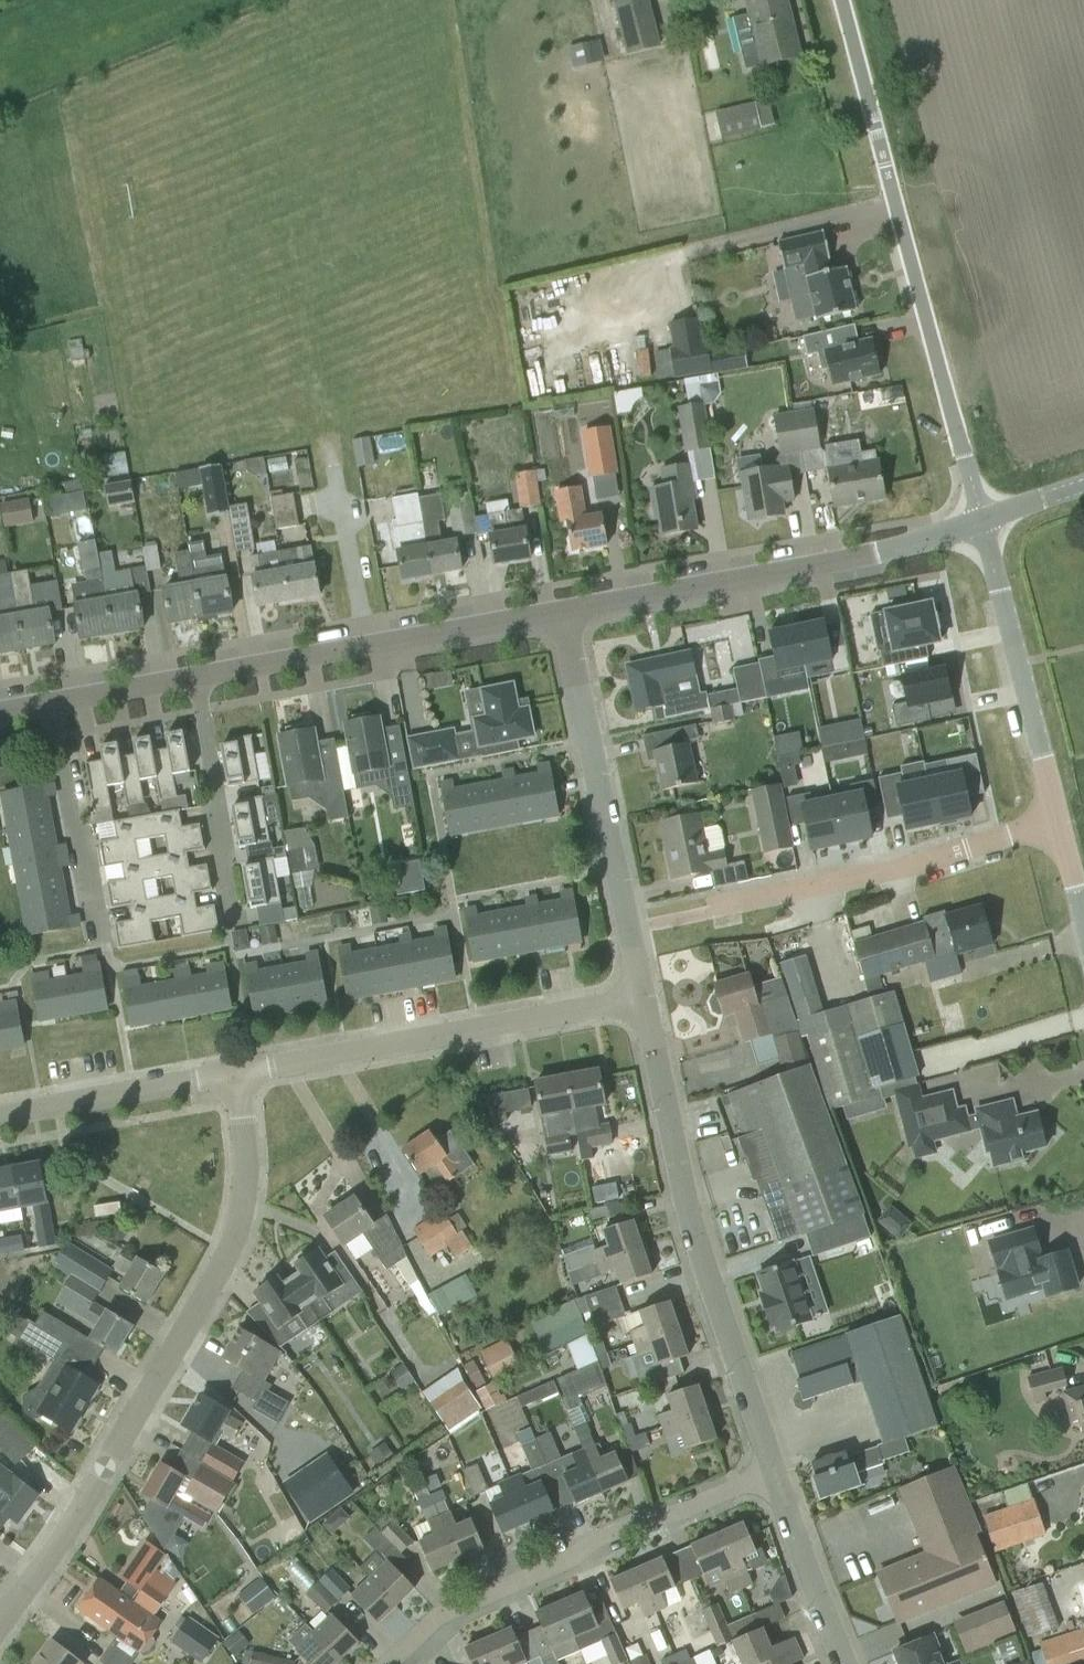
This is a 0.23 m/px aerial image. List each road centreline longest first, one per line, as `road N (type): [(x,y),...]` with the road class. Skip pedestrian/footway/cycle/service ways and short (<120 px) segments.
road 1 (residential): [(0,1624),(50,1555),(234,1228),(241,1073)]
road 2 (unclassified): [(982,518),(842,0)]
road 3 (residential): [(776,1474),(677,1175),(644,997)]
road 4 (residential): [(628,921),(906,869),(1058,820)]
road 5 (residential): [(393,1663),(441,1616),(574,1562),(597,1542),(643,1522),(776,1474)]
road 6 (tertiary): [(564,611),(877,554),(982,518)]
road 7 (residential): [(241,1073),(644,997)]
road 8 (tertiary): [(196,677),(564,611)]
road 9 (residential): [(628,921),(564,611)]
road 10 (unclassified): [(1058,820),(982,518)]
road 11 (residential): [(0,1117),(241,1073)]
road 12 (residential): [(52,703),(102,939)]
road 13 (residential): [(196,677),(235,910)]
road 14 (residential): [(847,1663),(776,1474)]
road 15 (tertiary): [(52,703),(196,677)]

